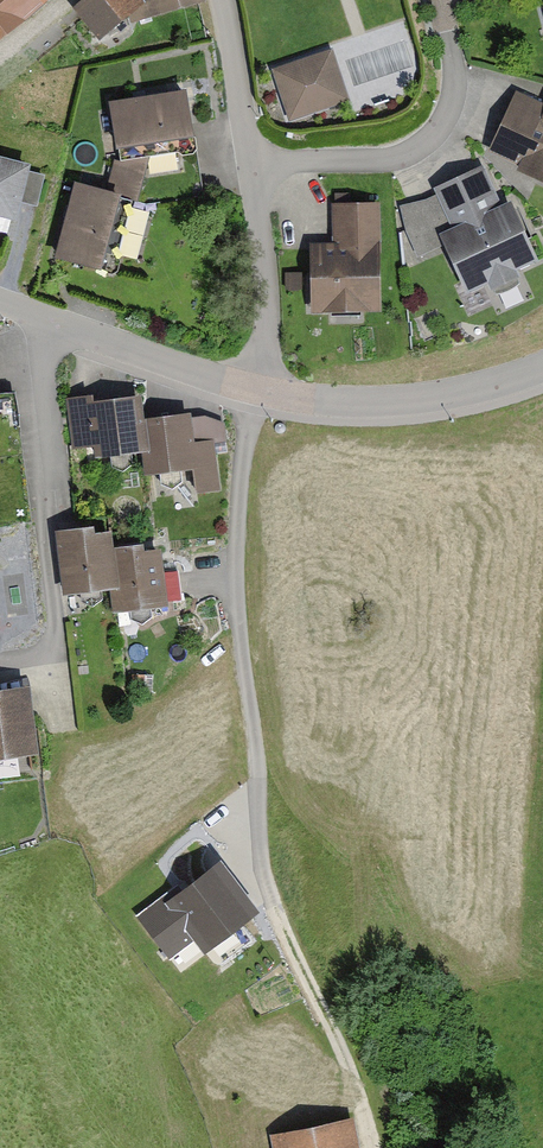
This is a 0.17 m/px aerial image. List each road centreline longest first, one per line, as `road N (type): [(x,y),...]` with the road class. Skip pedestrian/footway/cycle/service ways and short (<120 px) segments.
road 1 (residential): [(0,668),(55,665),(42,492),(44,320)]
road 2 (residential): [(275,397),(226,0)]
road 3 (residential): [(542,376),(370,411),(275,397)]
road 4 (track): [(371,1147),(359,1090),(271,900)]
road 5 (residential): [(275,397),(44,320)]

